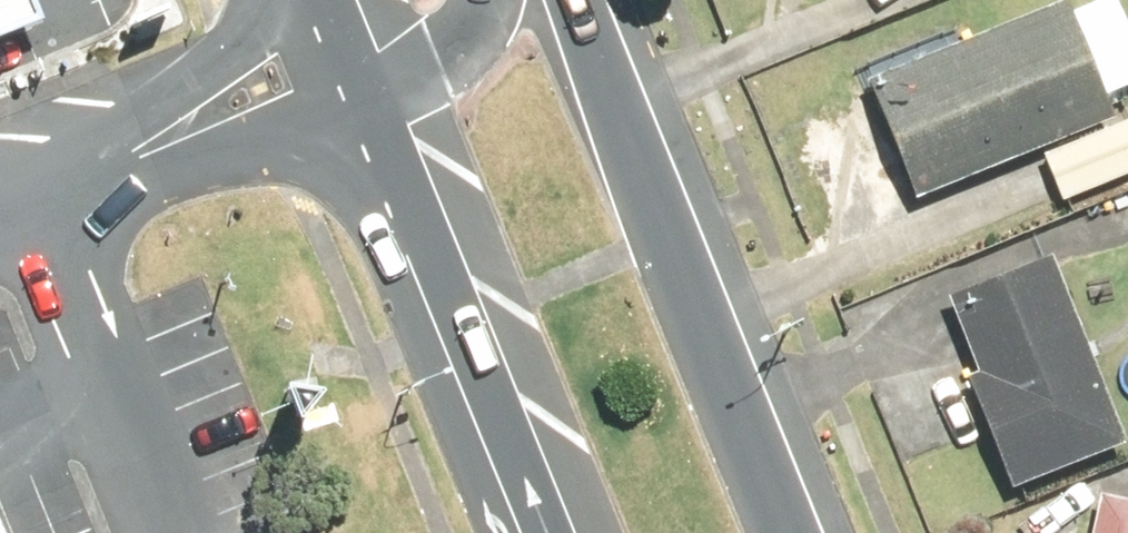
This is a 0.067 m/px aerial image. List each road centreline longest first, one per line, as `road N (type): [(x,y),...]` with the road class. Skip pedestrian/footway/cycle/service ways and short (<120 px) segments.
road 1 (primary): [(588,0),(799,532)]
road 2 (primary): [(537,532),(363,107)]
road 3 (primary): [(496,0),(469,47),(363,107)]

